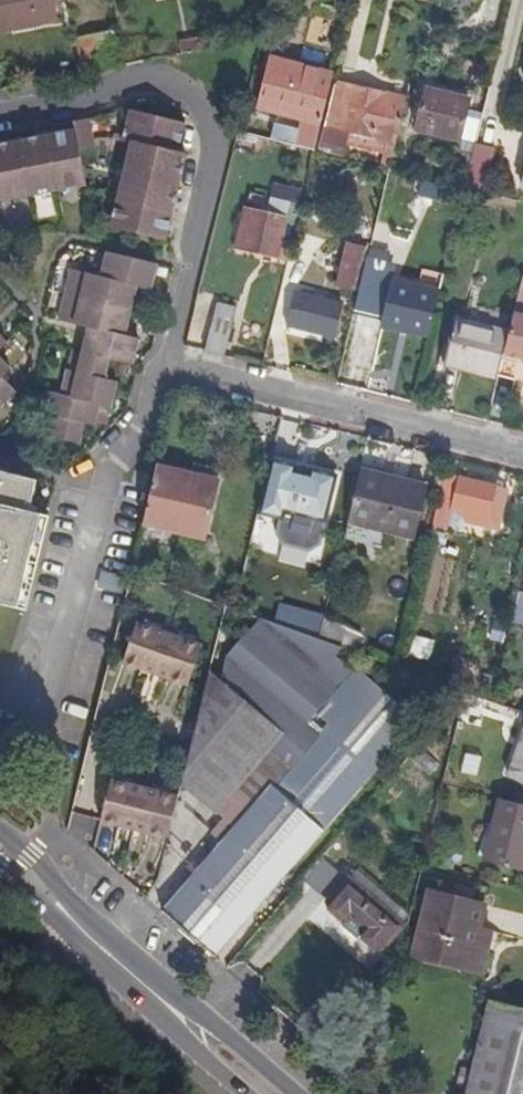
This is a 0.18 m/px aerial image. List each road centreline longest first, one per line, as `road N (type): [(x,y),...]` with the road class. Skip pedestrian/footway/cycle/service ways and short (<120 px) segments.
road 1 (residential): [(0,113),(93,96),(123,81),(159,81),(181,92),(206,127),(210,161),(161,368),(175,371)]
road 2 (residential): [(522,456),(175,371)]
road 3 (secondary): [(276,1093),(54,902)]

